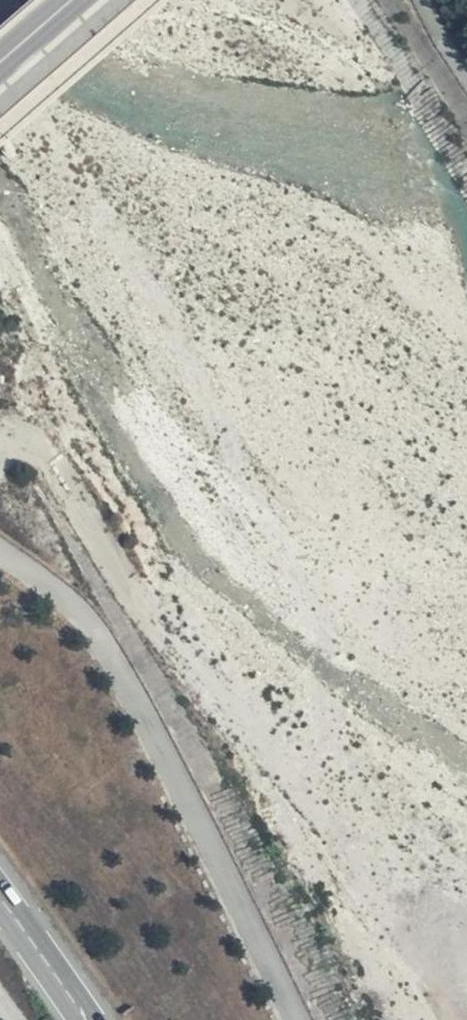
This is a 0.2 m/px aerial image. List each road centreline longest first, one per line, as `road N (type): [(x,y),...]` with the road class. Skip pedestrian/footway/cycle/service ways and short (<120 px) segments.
road 1 (primary): [(84,1019),(0,901)]

